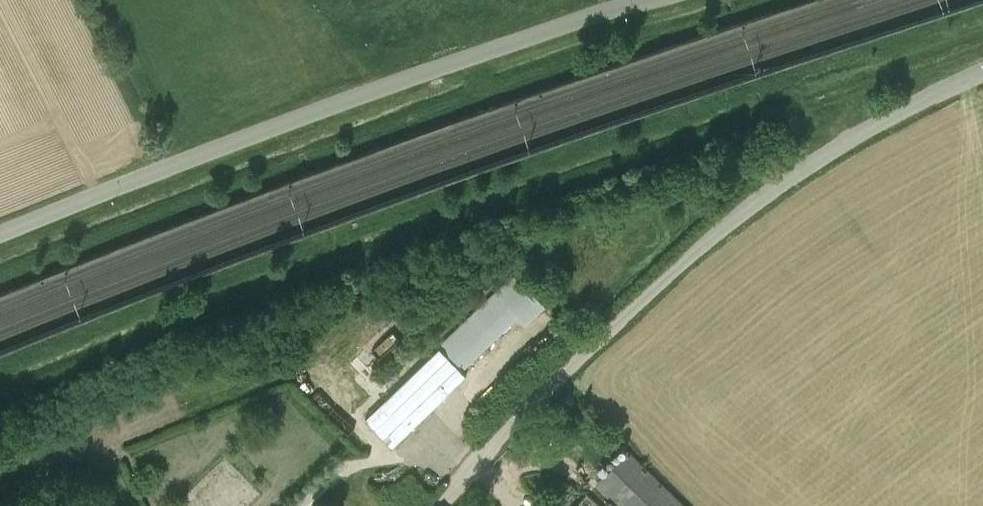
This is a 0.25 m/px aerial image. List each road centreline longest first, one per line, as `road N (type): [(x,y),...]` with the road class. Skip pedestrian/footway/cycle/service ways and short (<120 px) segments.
road 1 (unclassified): [(0,237),(422,77),(654,0)]
road 2 (unclassified): [(444,505),(576,360),(777,188),(982,74)]
road 3 (motorway): [(0,115),(328,0)]
road 4 (motorway): [(165,0),(0,59)]

